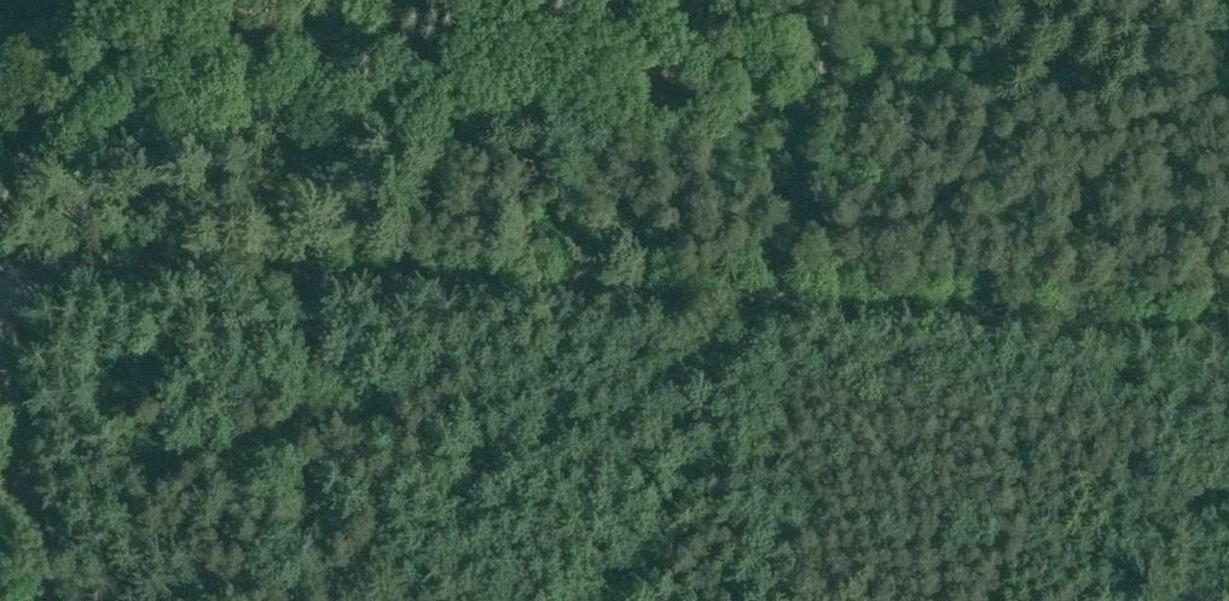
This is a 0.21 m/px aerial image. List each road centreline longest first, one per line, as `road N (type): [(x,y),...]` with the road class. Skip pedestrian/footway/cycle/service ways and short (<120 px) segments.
road 1 (unclassified): [(1228,331),(0,275)]
road 2 (track): [(795,311),(829,0)]
road 3 (unclassified): [(0,363),(36,600)]

